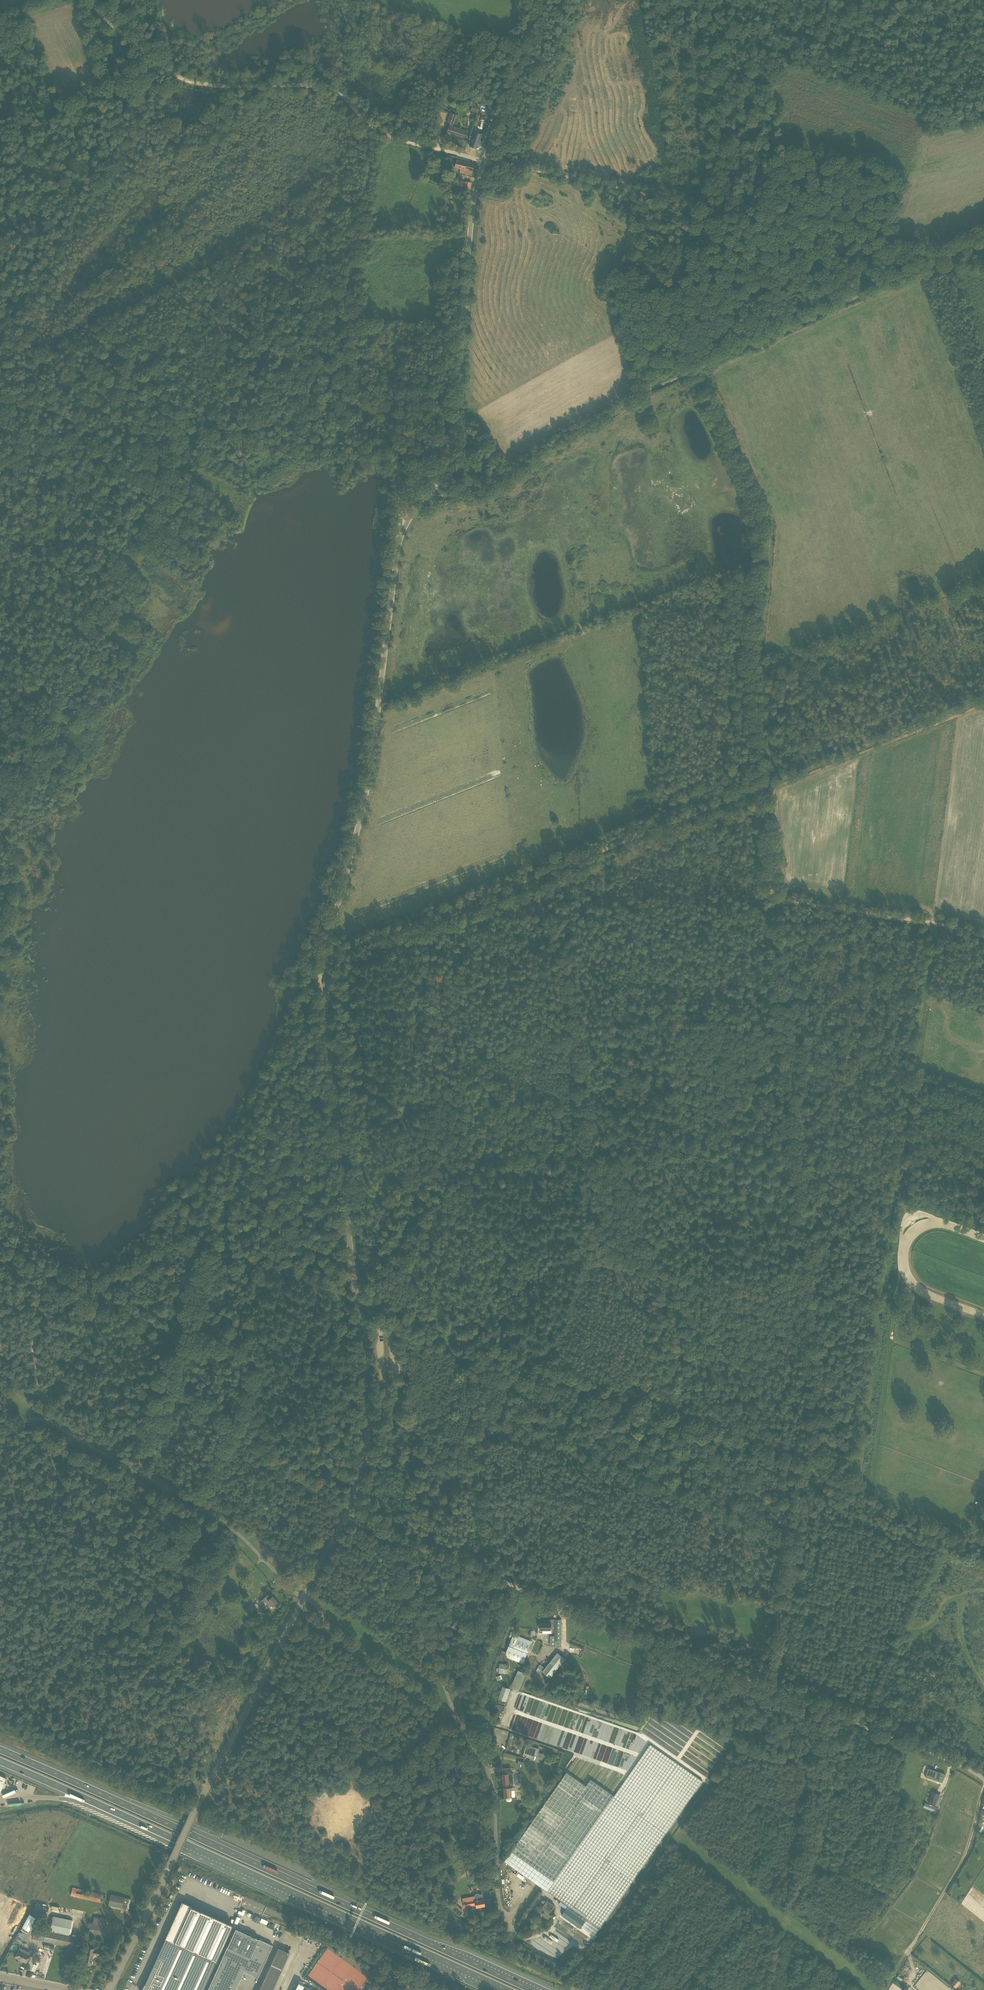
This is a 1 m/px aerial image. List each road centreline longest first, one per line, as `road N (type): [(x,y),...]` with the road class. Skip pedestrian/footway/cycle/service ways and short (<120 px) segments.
road 1 (unclassified): [(304,1597),(360,1480),(368,1433),(324,954),(364,801),(397,548),(451,442),(472,202),(484,160)]
road 2 (motorway): [(533,1989),(0,1749)]
road 3 (track): [(934,923),(855,1491)]
road 4 (track): [(355,1297),(855,1491)]
road 5 (track): [(785,1050),(734,1126),(703,1144),(626,1160),(533,1162),(464,1185),(419,1215),(355,1297)]
road 6 (track): [(831,1713),(382,1534)]
road 7 (track): [(765,789),(324,954)]
road 8 (motorway): [(87,1799),(508,1989)]
road 9 (unclassified): [(110,1989),(304,1597)]
road 10 (unclassified): [(515,1938),(499,1887),(490,1778),(455,1715),(330,1628),(304,1597)]
road 11 (unclassified): [(304,1597),(219,1519),(47,1420),(0,1434)]
road 12 (track): [(3,327),(114,151),(124,106),(160,65)]
road 13 (track): [(771,221),(484,160)]
road 14 (track): [(160,65),(200,84),(328,89),(377,129),(429,146)]
road 15 (track): [(983,1693),(960,1638),(956,1597),(917,1631),(784,1612)]
road 16 (track): [(983,1374),(891,1339),(869,1497)]
road 17 (track): [(204,433),(175,440),(0,576)]
road 18 (track): [(75,621),(204,433)]
road 19 (track): [(775,1689),(805,1470)]
road 20 (track): [(675,1008),(648,1020),(528,1036),(473,1070)]
road 21 (track): [(983,937),(773,898)]
road 22 (track): [(892,1976),(956,1873),(983,1787)]
road 23 (track): [(455,1715),(382,1534)]
road 24 (track): [(393,463),(329,460),(204,433)]
road 25 (track): [(943,257),(771,221)]
road 26 (track): [(0,135),(160,65)]
road 27 (track): [(691,373),(704,321),(771,221)]
road 28 (unclassified): [(484,160),(535,0)]
road 29 (unclassified): [(983,1779),(831,1713)]
road 30 (track): [(464,904),(467,992),(486,1059)]
road 31 (track): [(355,1297),(215,1245)]
road 32 (track): [(48,1410),(43,1394),(99,1325),(102,1301),(89,1291)]
road 33 (track): [(983,1542),(855,1491)]
road 34 (track): [(0,727),(75,621)]

